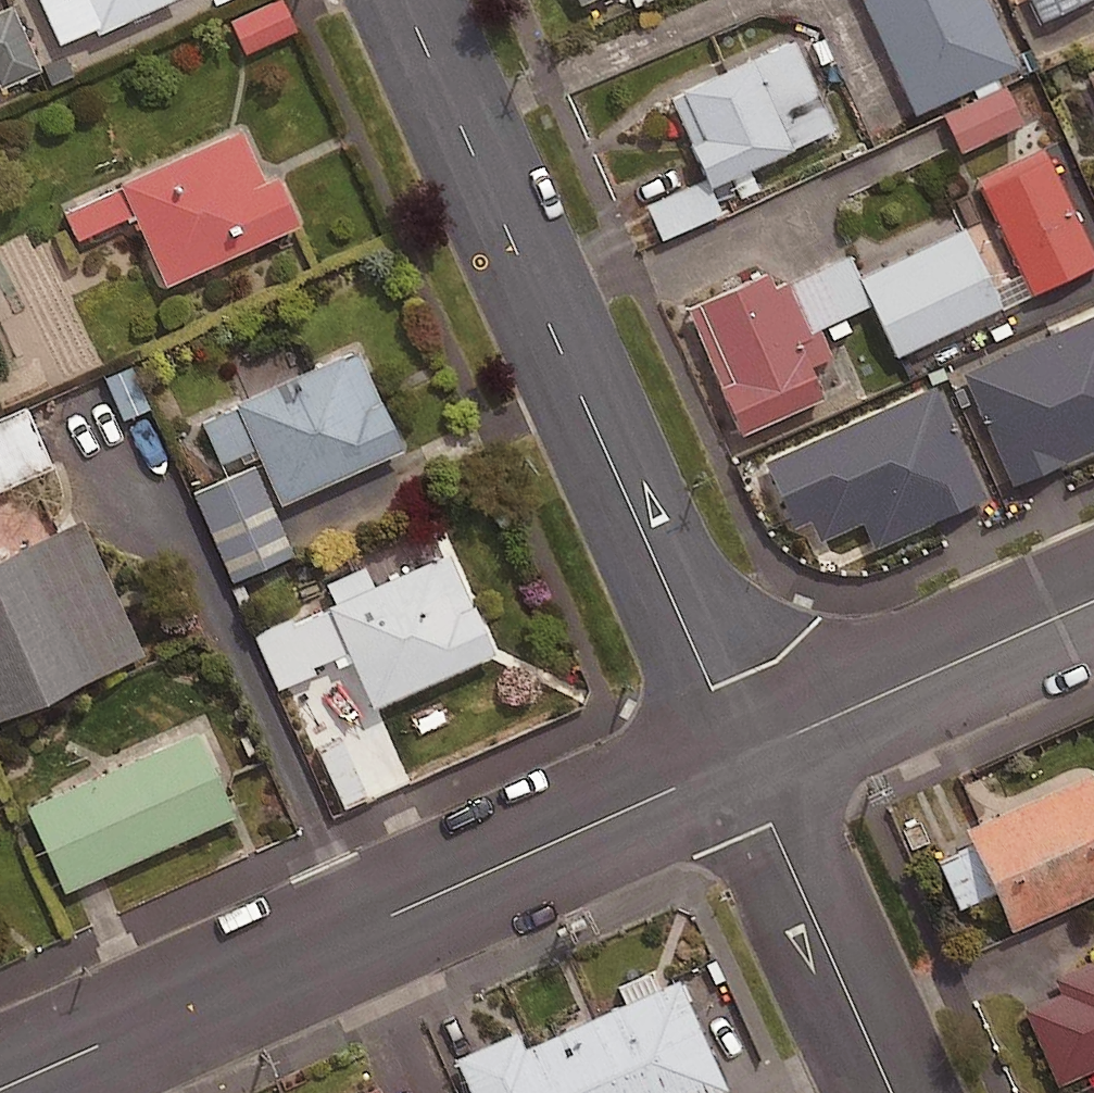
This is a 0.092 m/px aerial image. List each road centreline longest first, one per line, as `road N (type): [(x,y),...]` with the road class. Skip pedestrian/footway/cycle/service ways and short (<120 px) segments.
road 1 (residential): [(406,0),(743,758)]
road 2 (residential): [(0,1090),(743,758)]
road 3 (residential): [(743,758),(1093,601)]
road 4 (residential): [(743,758),(893,1092)]

